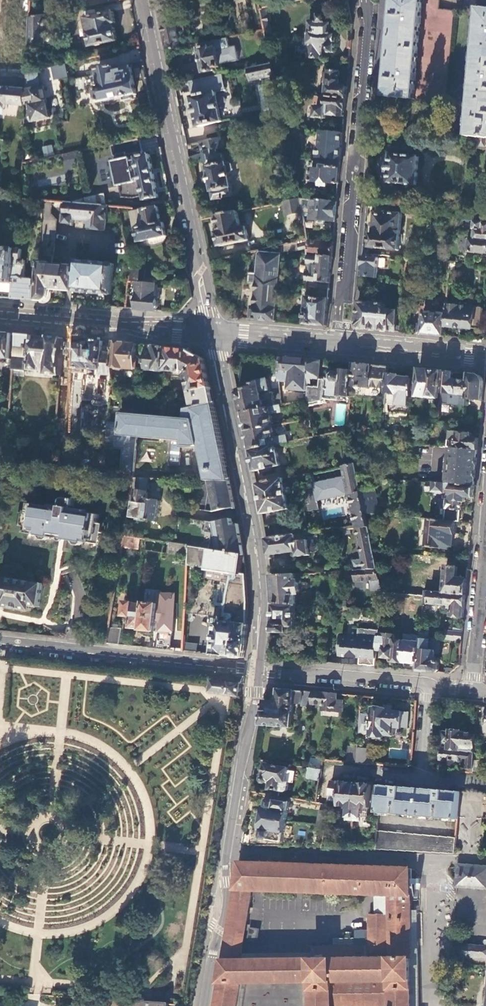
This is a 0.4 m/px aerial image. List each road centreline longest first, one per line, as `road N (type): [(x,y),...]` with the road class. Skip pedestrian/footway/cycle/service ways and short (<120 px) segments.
road 1 (secondary): [(257,671),(265,597),(208,330)]
road 2 (residential): [(339,342),(368,0)]
road 3 (secondary): [(200,1005),(257,671)]
road 4 (secondary): [(208,330),(141,0)]
road 5 (residential): [(257,671),(0,643)]
road 6 (tertiary): [(0,314),(178,334),(208,330)]
road 7 (residential): [(429,684),(257,671)]
road 8 (residential): [(485,525),(472,690)]
road 9 (tertiary): [(339,342),(485,356)]
road 10 (tertiary): [(208,330),(339,342)]

